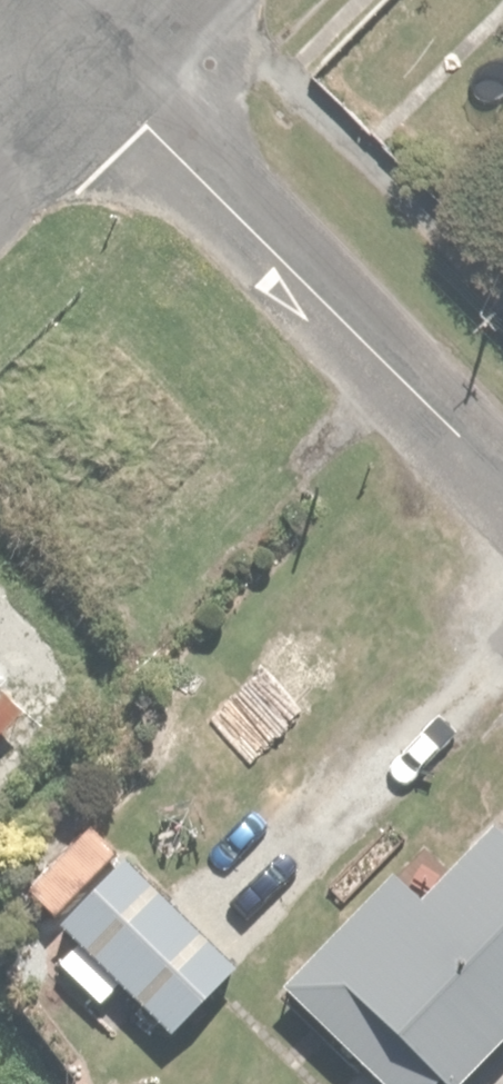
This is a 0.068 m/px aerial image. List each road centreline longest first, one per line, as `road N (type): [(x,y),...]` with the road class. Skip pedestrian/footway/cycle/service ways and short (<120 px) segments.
road 1 (residential): [(502,472),(92,63)]
road 2 (residential): [(0,157),(92,63)]

